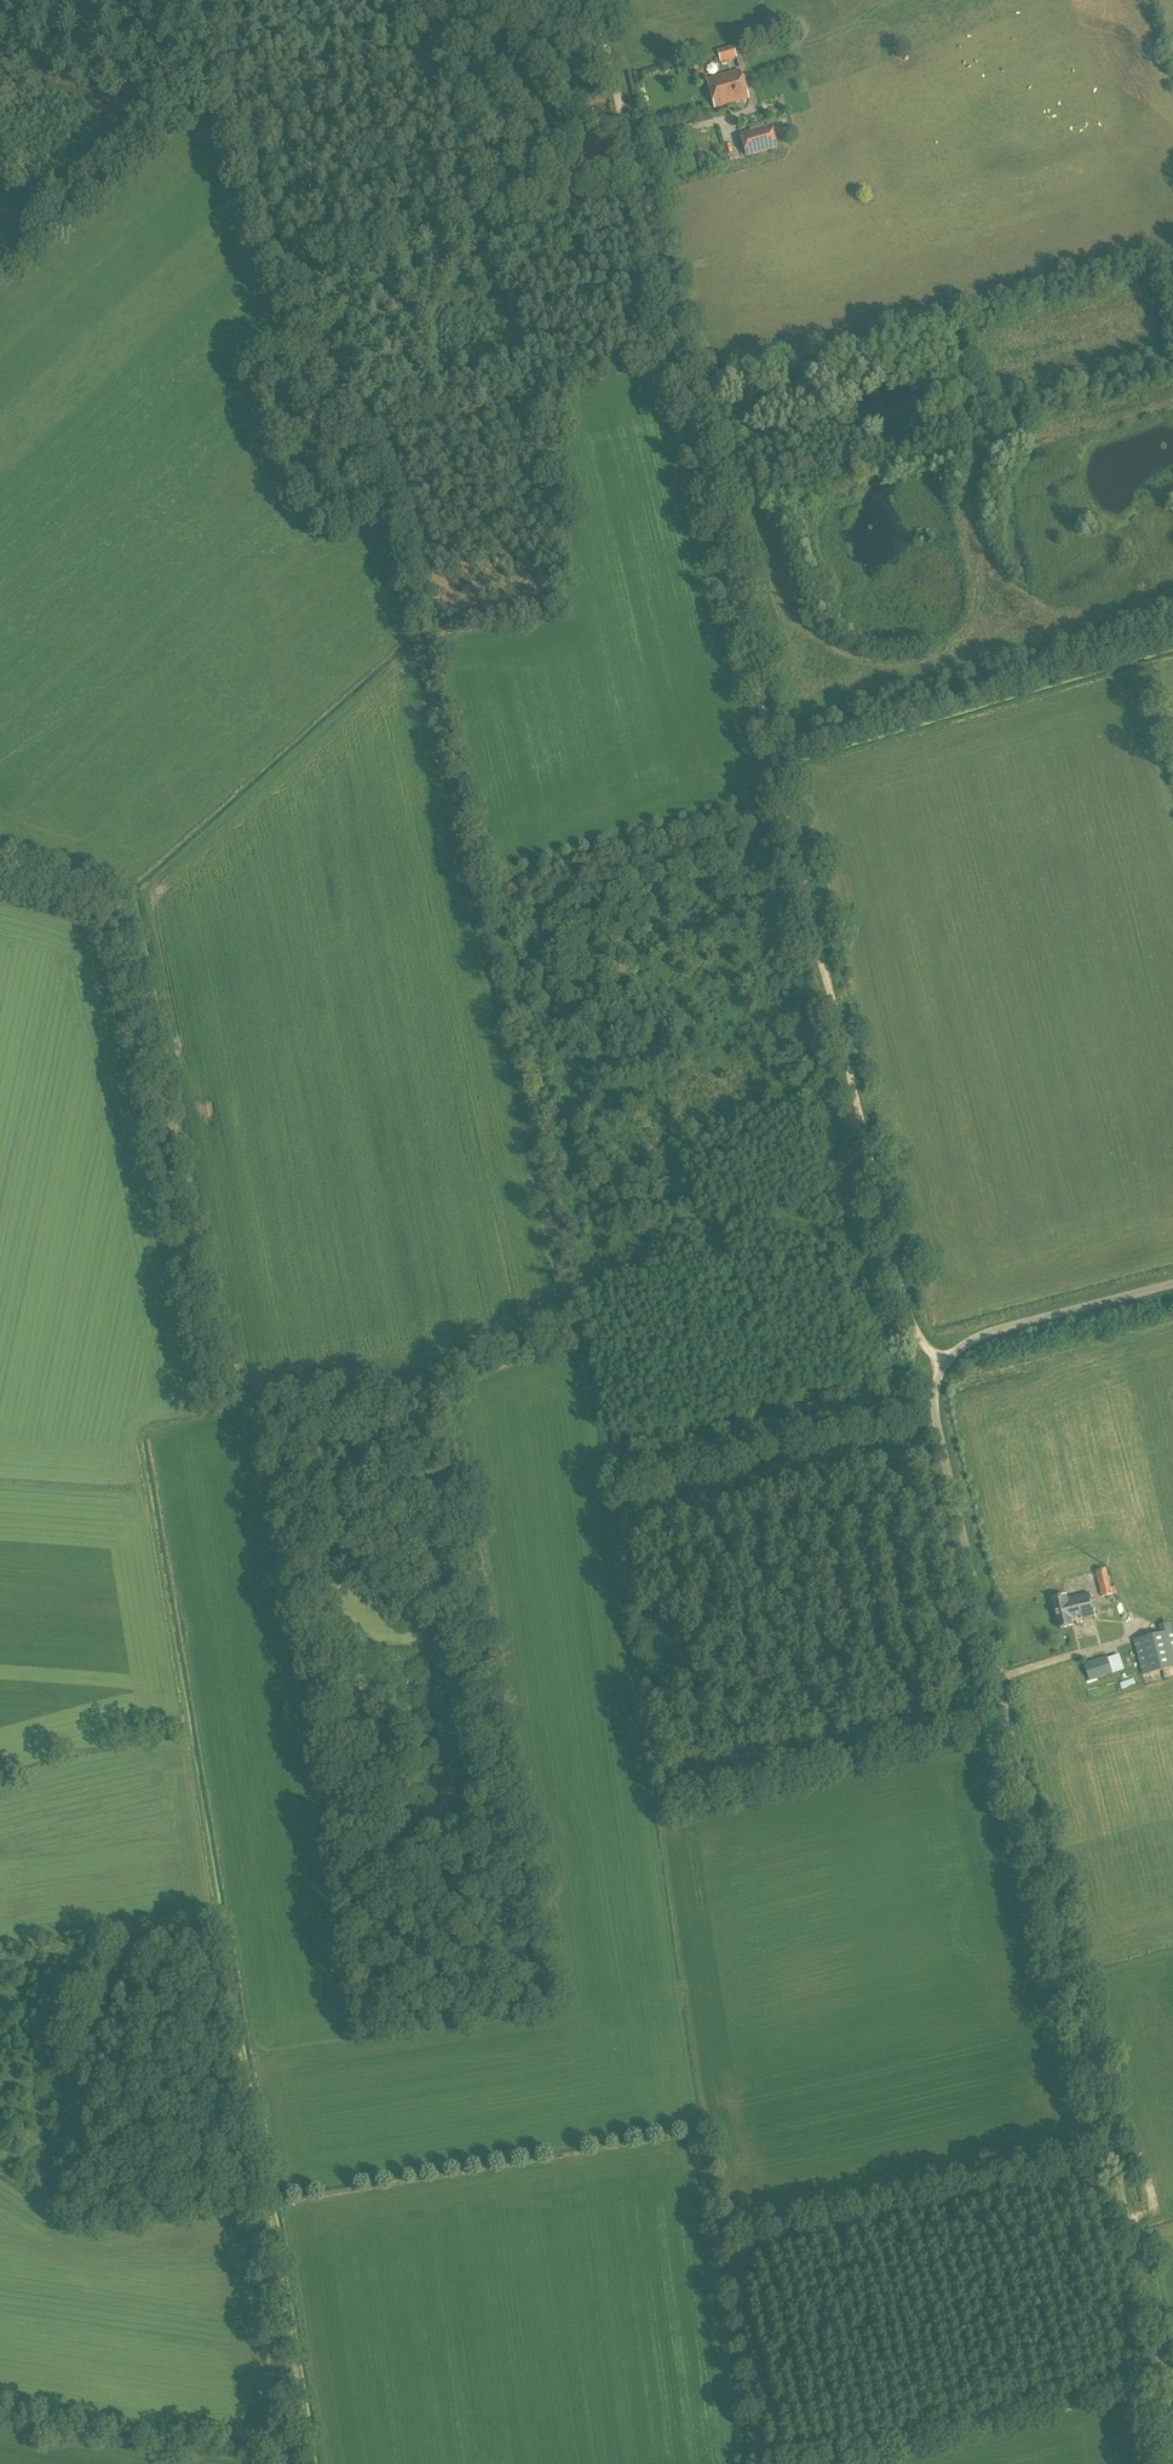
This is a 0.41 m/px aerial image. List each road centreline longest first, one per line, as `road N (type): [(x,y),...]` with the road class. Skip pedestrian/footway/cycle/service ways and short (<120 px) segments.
road 1 (track): [(943,1362),(915,1332),(596,0)]
road 2 (unclassified): [(1172,2408),(933,1407),(943,1362),(980,1335),(1172,1283)]
road 3 (track): [(280,276),(639,188)]
road 4 (track): [(347,0),(347,40),(335,61),(239,78)]

